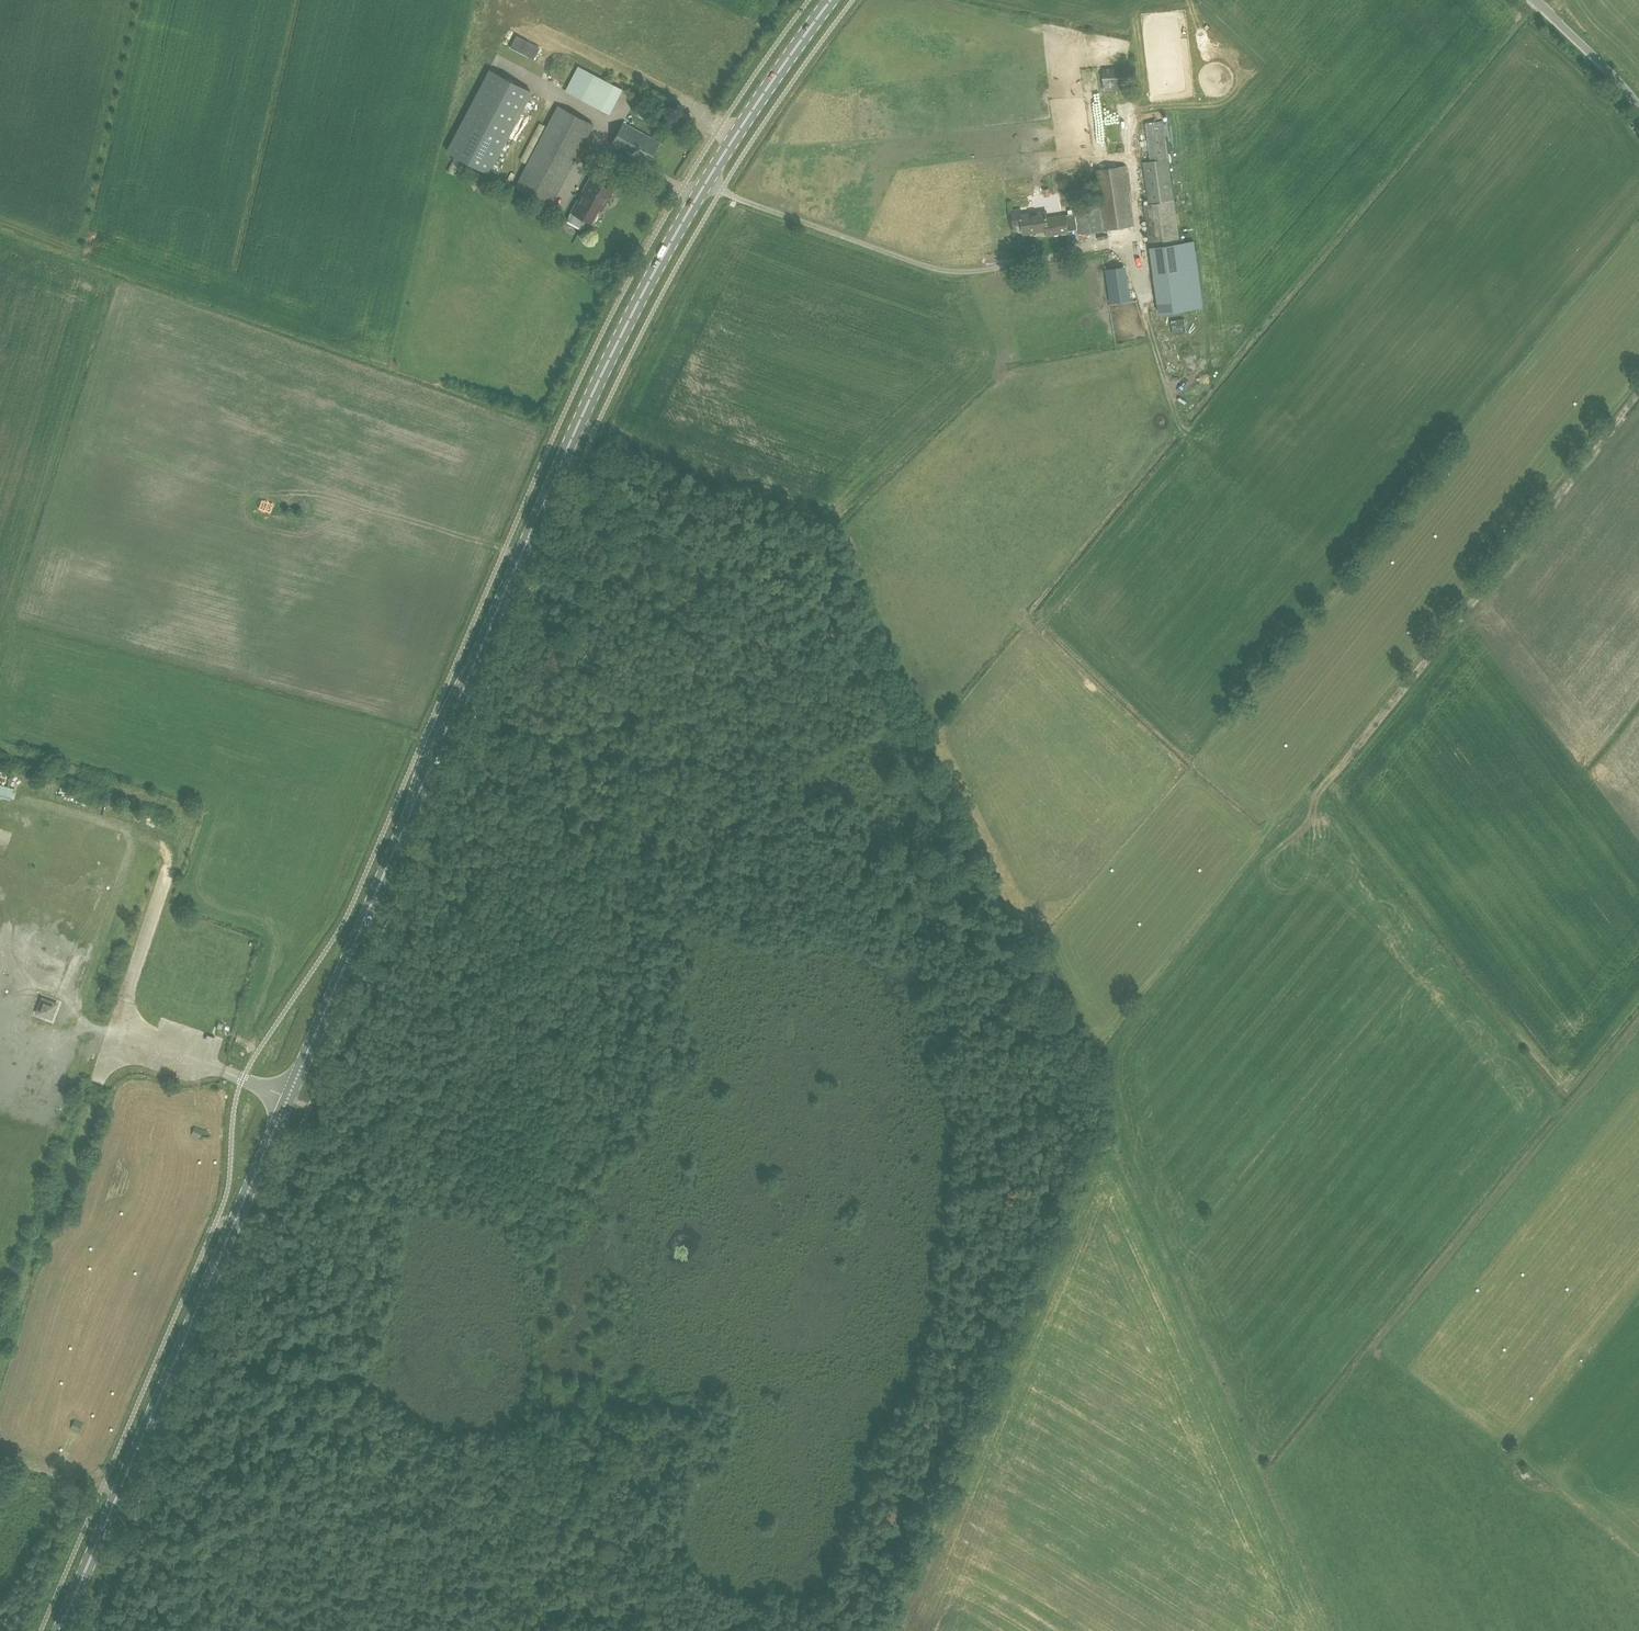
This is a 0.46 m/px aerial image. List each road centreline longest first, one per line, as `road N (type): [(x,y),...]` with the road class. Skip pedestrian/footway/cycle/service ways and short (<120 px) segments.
road 1 (secondary): [(61,1630),(572,442),(692,208),(833,0)]
road 2 (unclassified): [(1638,108),(1535,0)]

